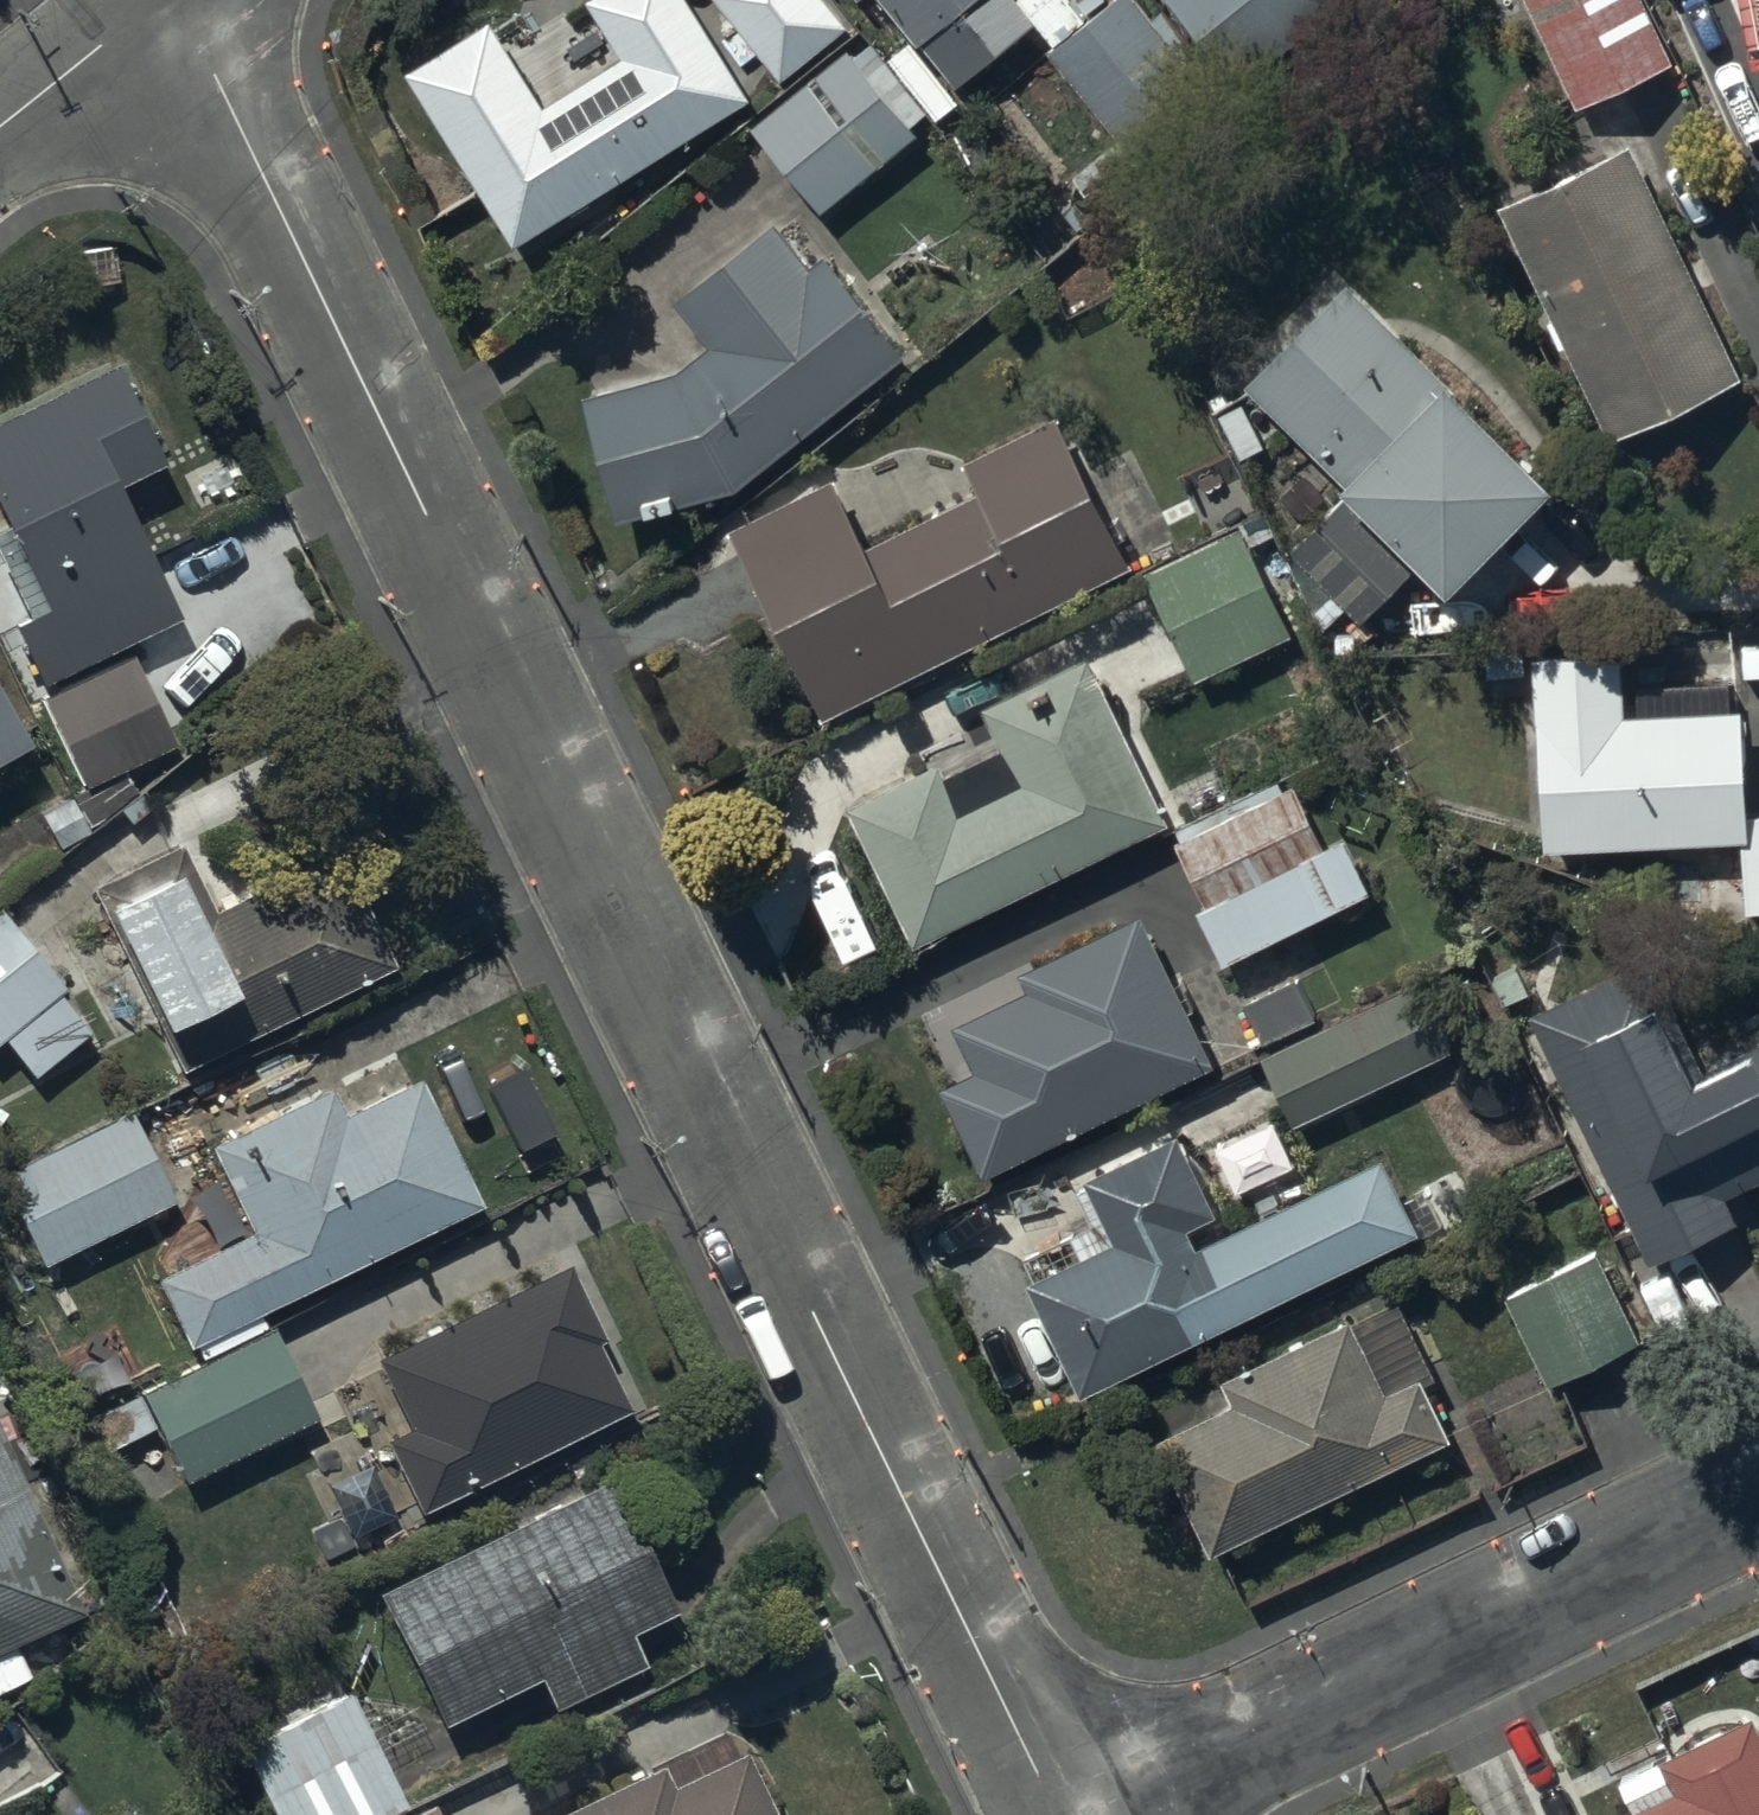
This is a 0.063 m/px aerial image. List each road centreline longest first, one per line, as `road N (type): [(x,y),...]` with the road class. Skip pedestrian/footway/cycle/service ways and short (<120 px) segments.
road 1 (residential): [(146,34),(1054,1814)]
road 2 (residential): [(1758,1498),(1589,1600),(1139,1814)]
road 3 (residential): [(146,34),(0,149)]

